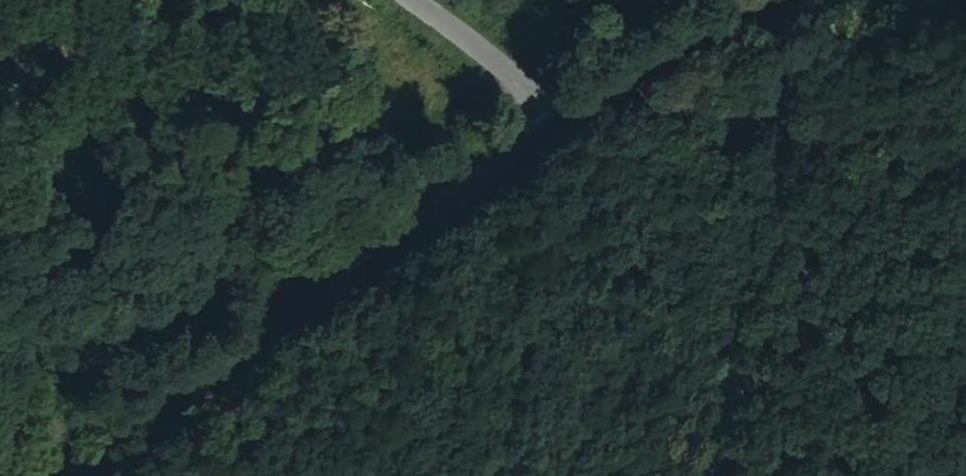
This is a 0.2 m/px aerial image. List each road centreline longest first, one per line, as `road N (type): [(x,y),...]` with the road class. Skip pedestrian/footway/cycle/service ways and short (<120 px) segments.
road 1 (tertiary): [(85,475),(565,111)]
road 2 (track): [(667,64),(796,138),(965,161)]
road 3 (tertiary): [(565,111),(811,0)]
road 4 (unclassified): [(406,0),(565,111)]

